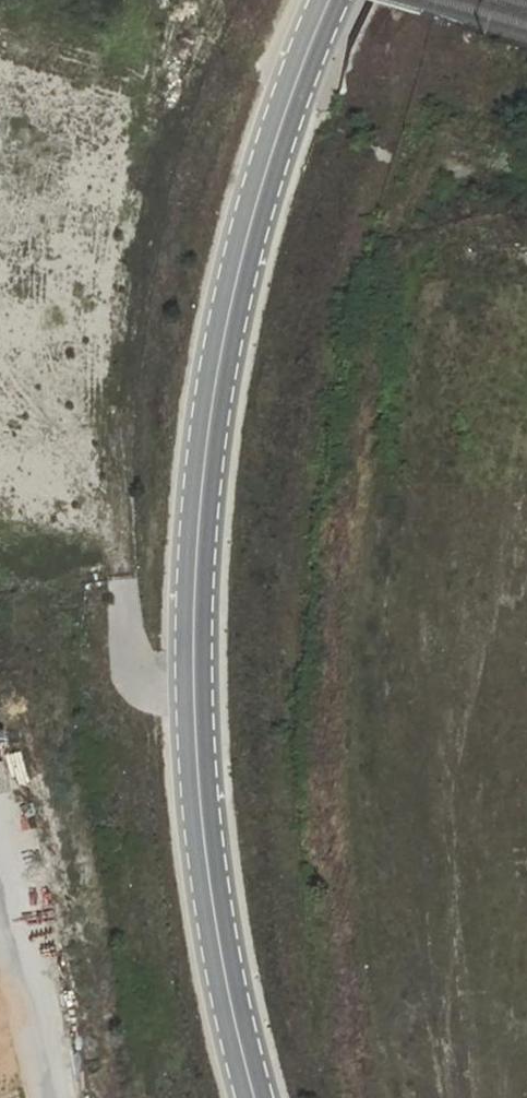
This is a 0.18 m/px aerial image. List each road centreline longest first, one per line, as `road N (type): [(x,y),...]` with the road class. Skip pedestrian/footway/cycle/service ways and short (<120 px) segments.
road 1 (secondary): [(255,1097),(228,987),(195,752),(195,515),(260,220),(337,0)]

